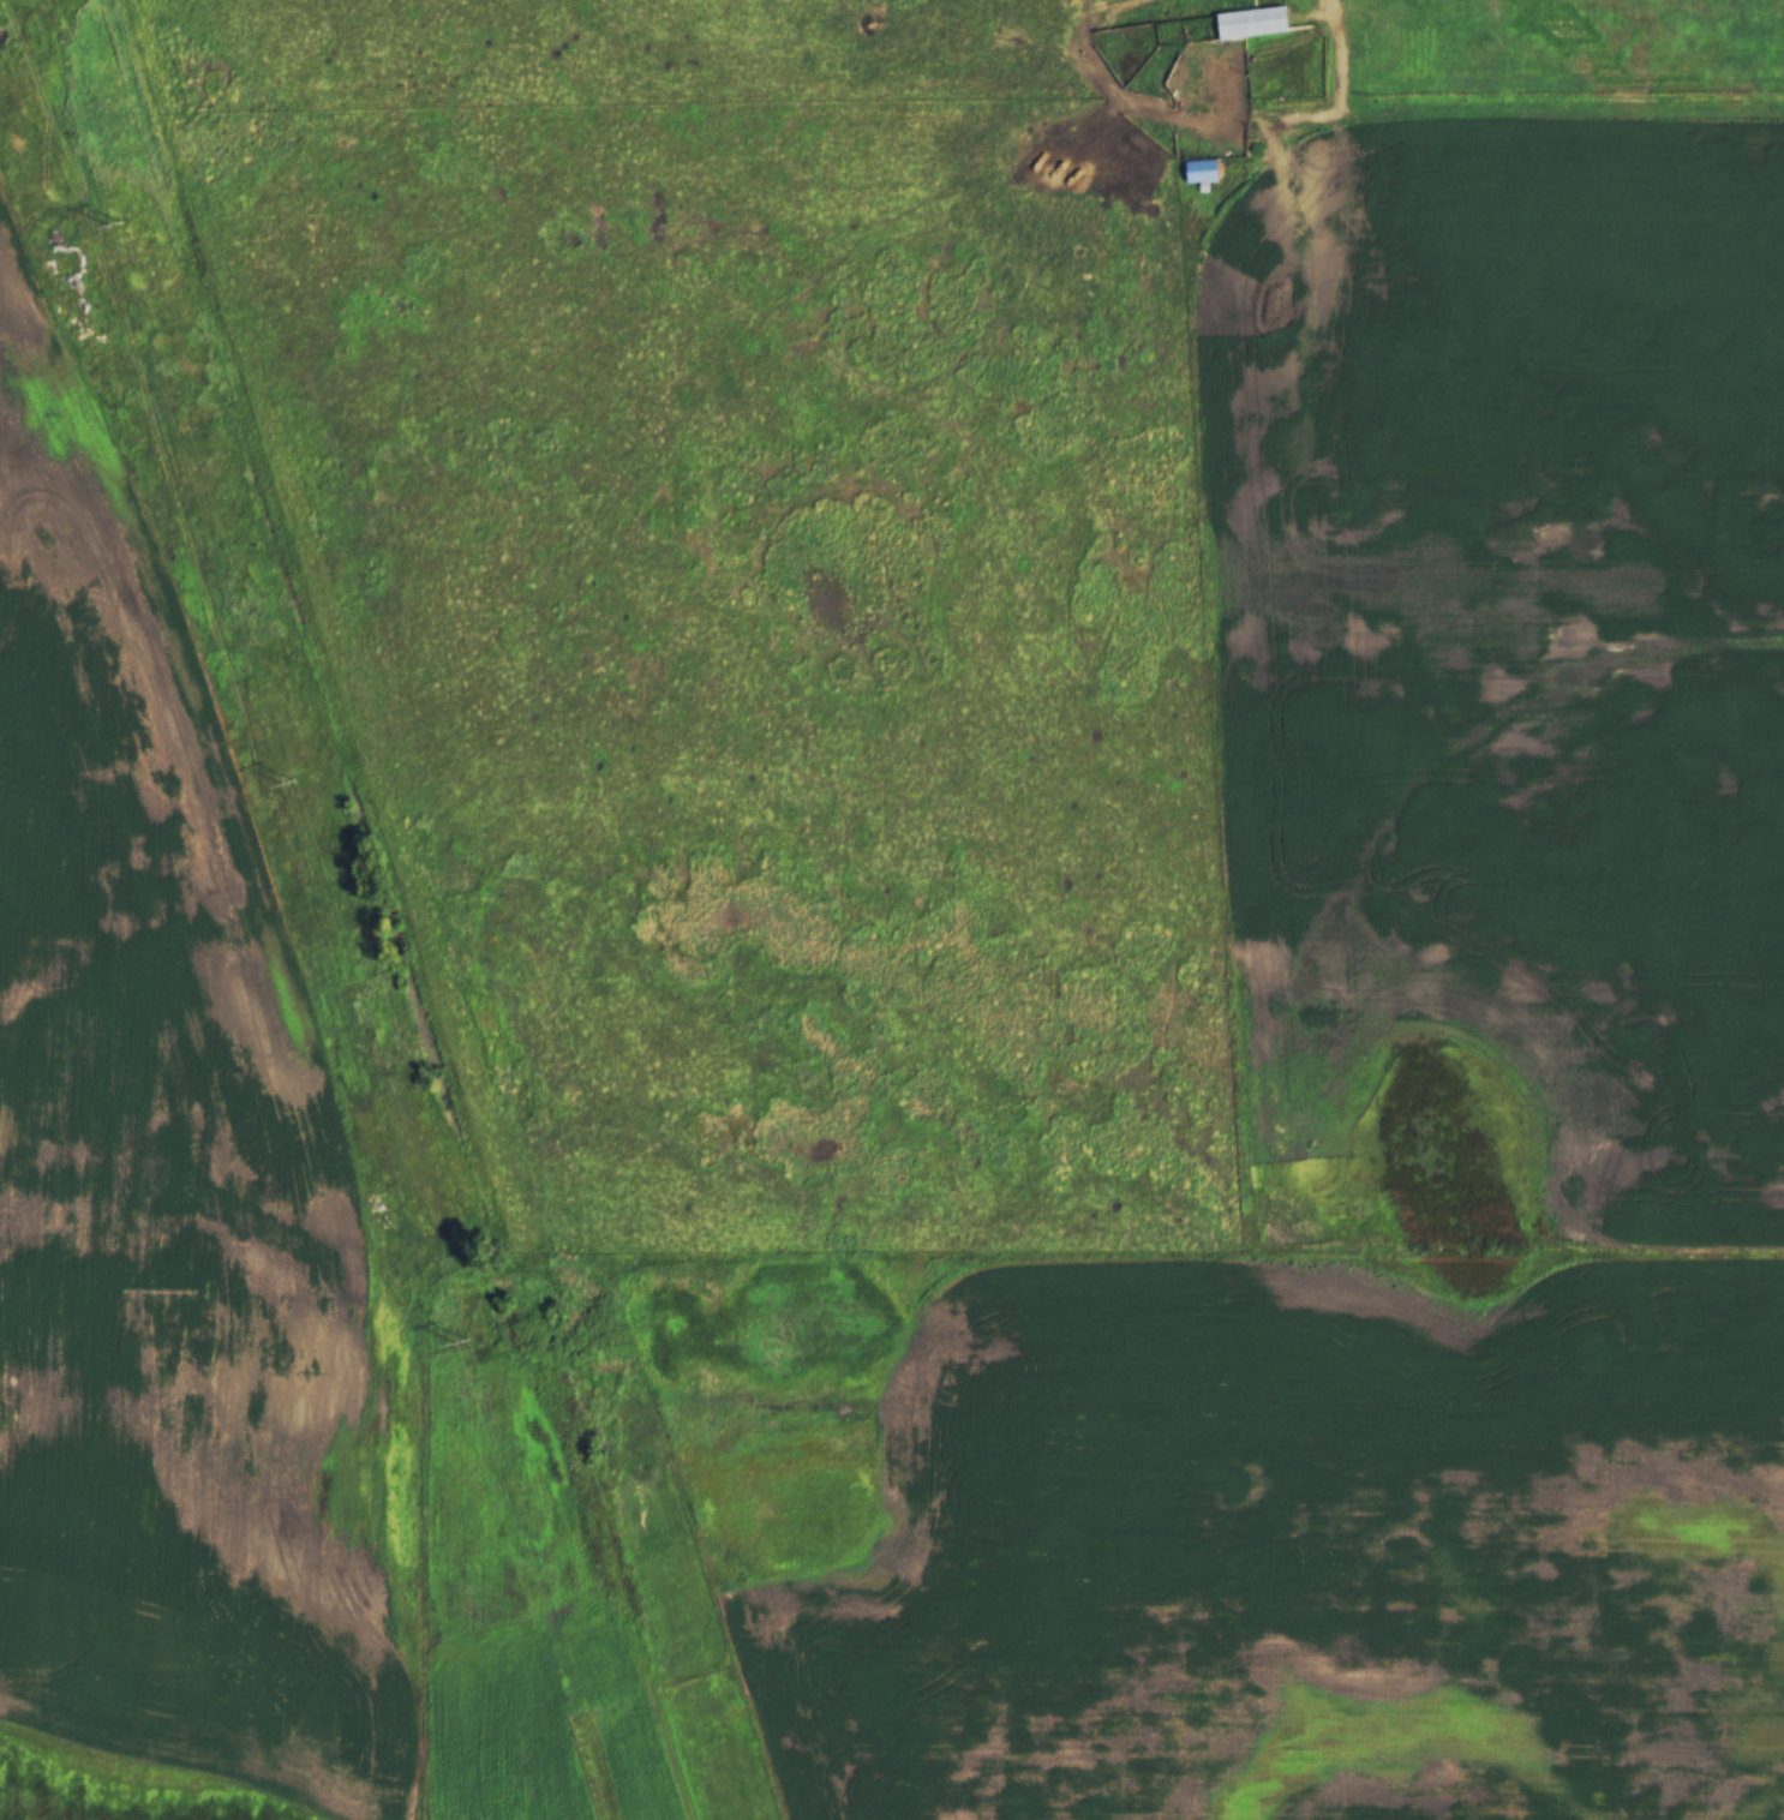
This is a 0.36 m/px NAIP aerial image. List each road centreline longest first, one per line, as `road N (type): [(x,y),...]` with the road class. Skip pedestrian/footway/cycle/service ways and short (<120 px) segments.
road 1 (residential): [(1147,0),(1076,37),(1109,94),(1145,110),(1363,120),(1783,116)]
road 2 (residential): [(1329,0),(1342,52),(1341,119)]

